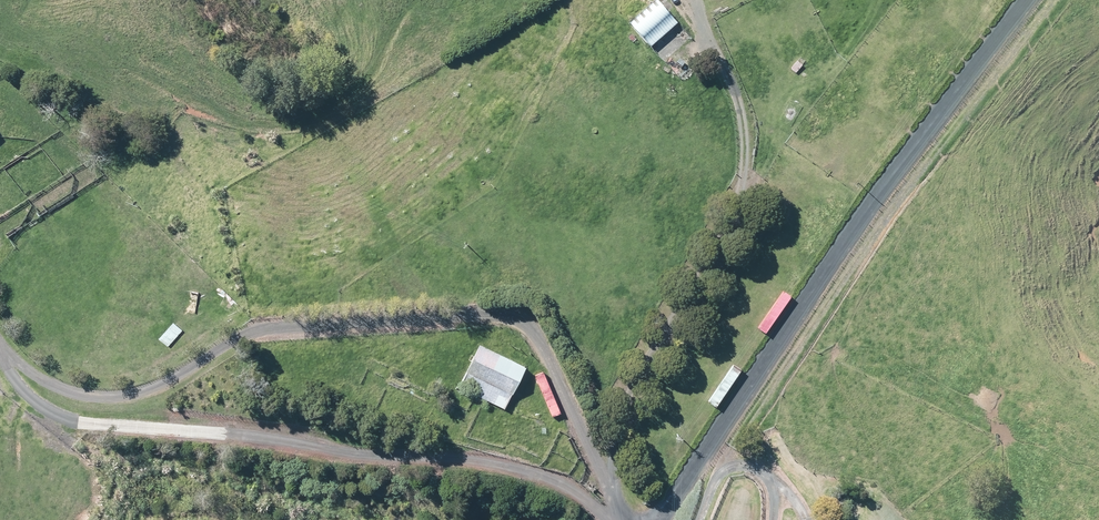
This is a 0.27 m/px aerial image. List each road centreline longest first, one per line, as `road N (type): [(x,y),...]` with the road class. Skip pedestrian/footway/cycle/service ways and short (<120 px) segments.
road 1 (unclassified): [(0,361),(41,393),(98,399),(144,388),(250,333),(500,320),(523,338),(607,519)]
road 2 (unclassified): [(1019,0),(839,238),(642,519)]
road 3 (unclassified): [(594,519),(514,474),(78,425),(42,415),(0,383)]

